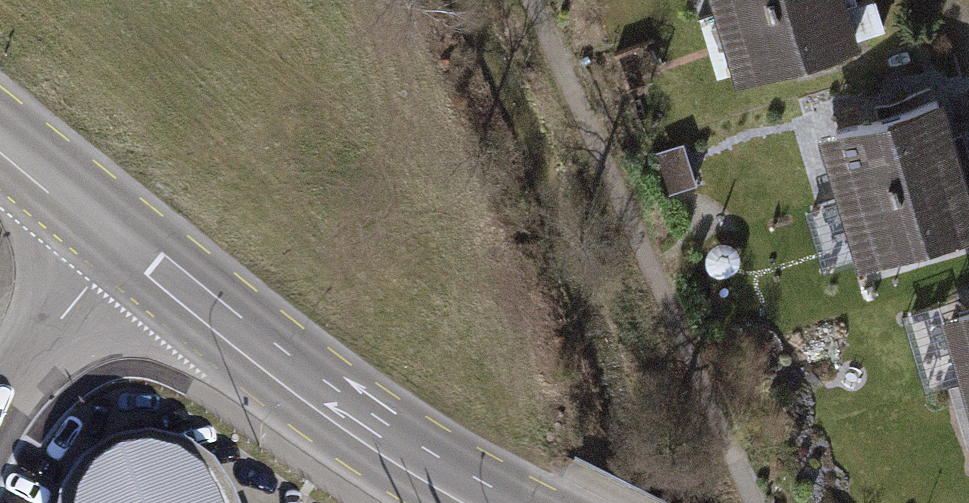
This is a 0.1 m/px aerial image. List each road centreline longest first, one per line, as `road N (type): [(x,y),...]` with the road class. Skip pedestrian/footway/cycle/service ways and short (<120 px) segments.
road 1 (secondary): [(491,502),(322,398),(119,239)]
road 2 (residential): [(119,239),(0,396)]
road 3 (secondary): [(119,239),(0,141)]

